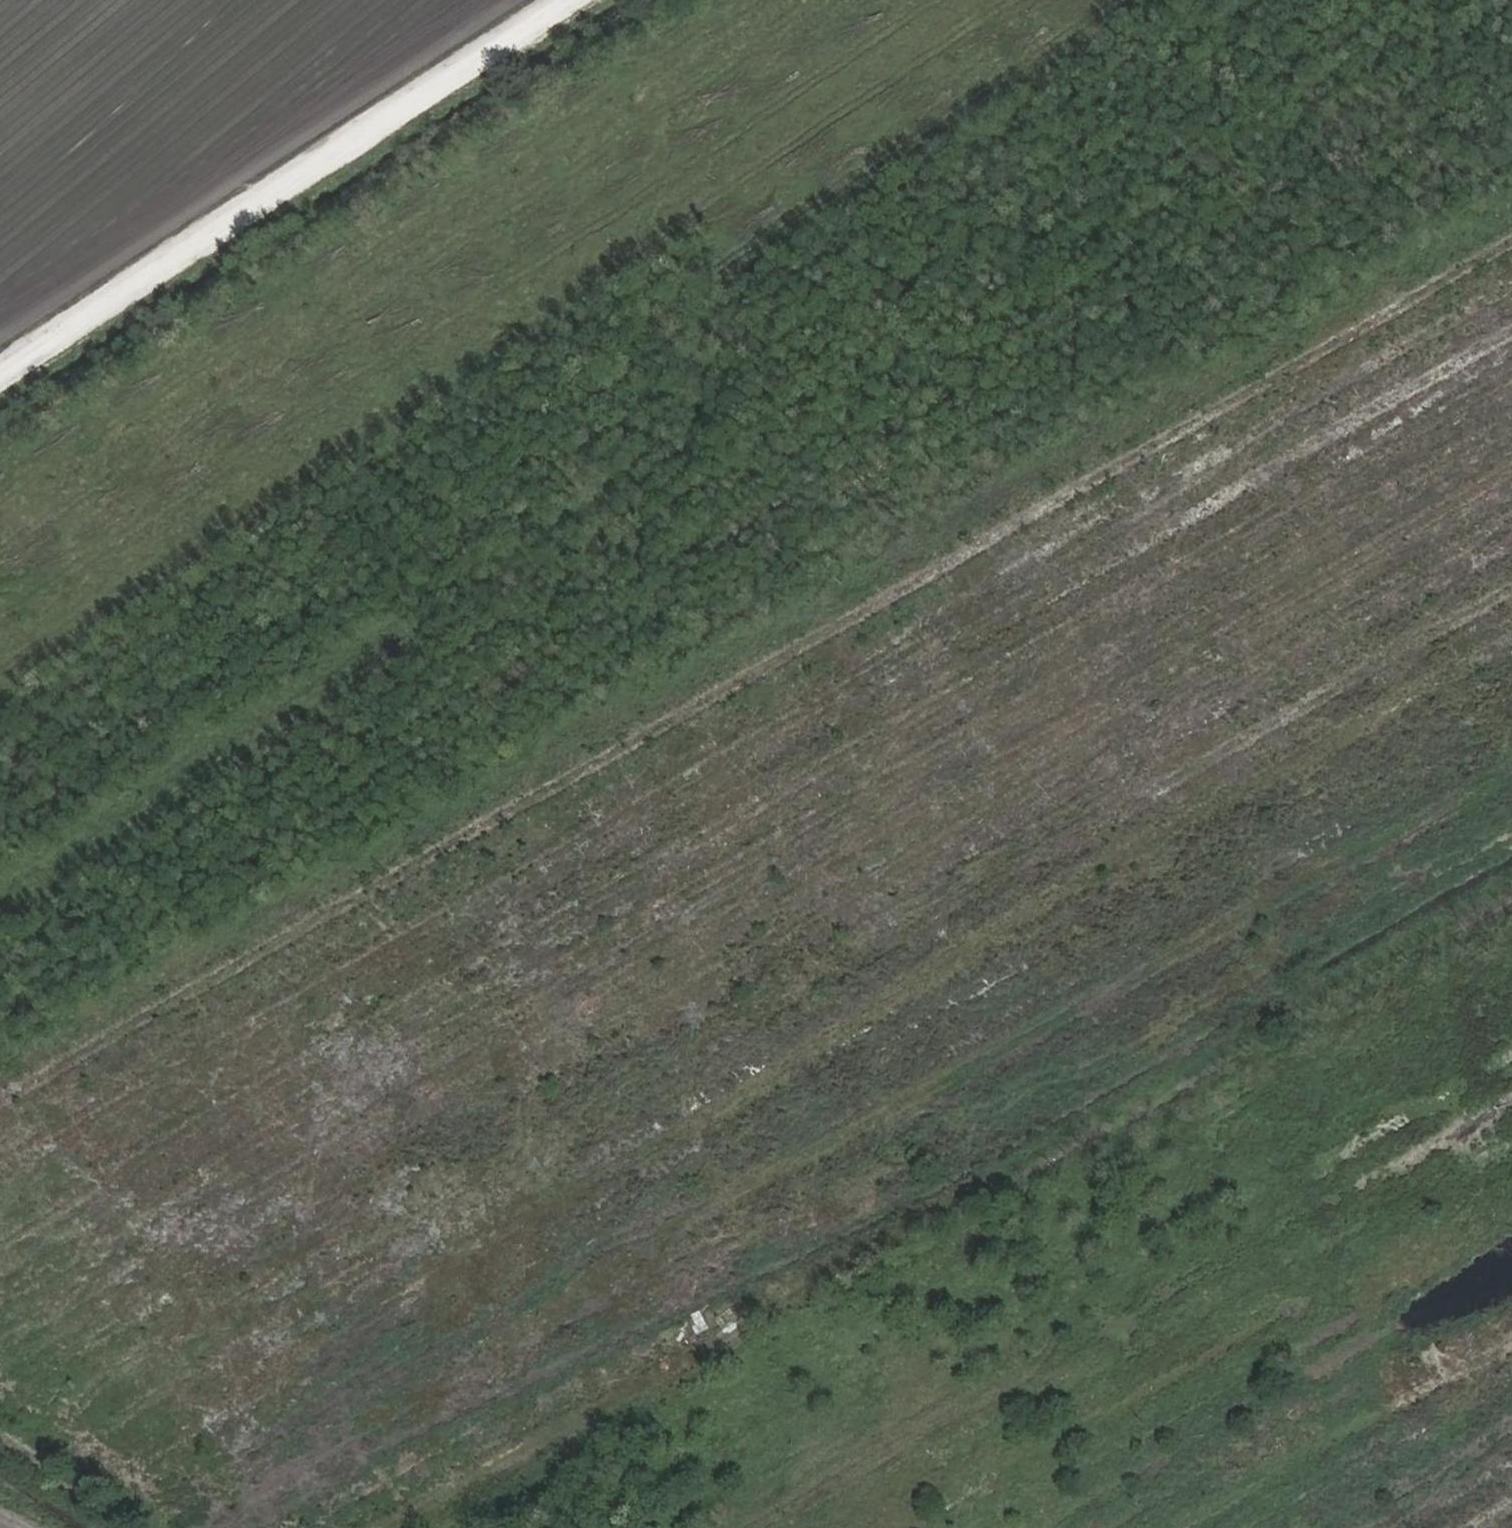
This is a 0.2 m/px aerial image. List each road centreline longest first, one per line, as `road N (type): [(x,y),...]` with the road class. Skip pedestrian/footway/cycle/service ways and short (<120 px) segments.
road 1 (track): [(587,0),(0,393)]

